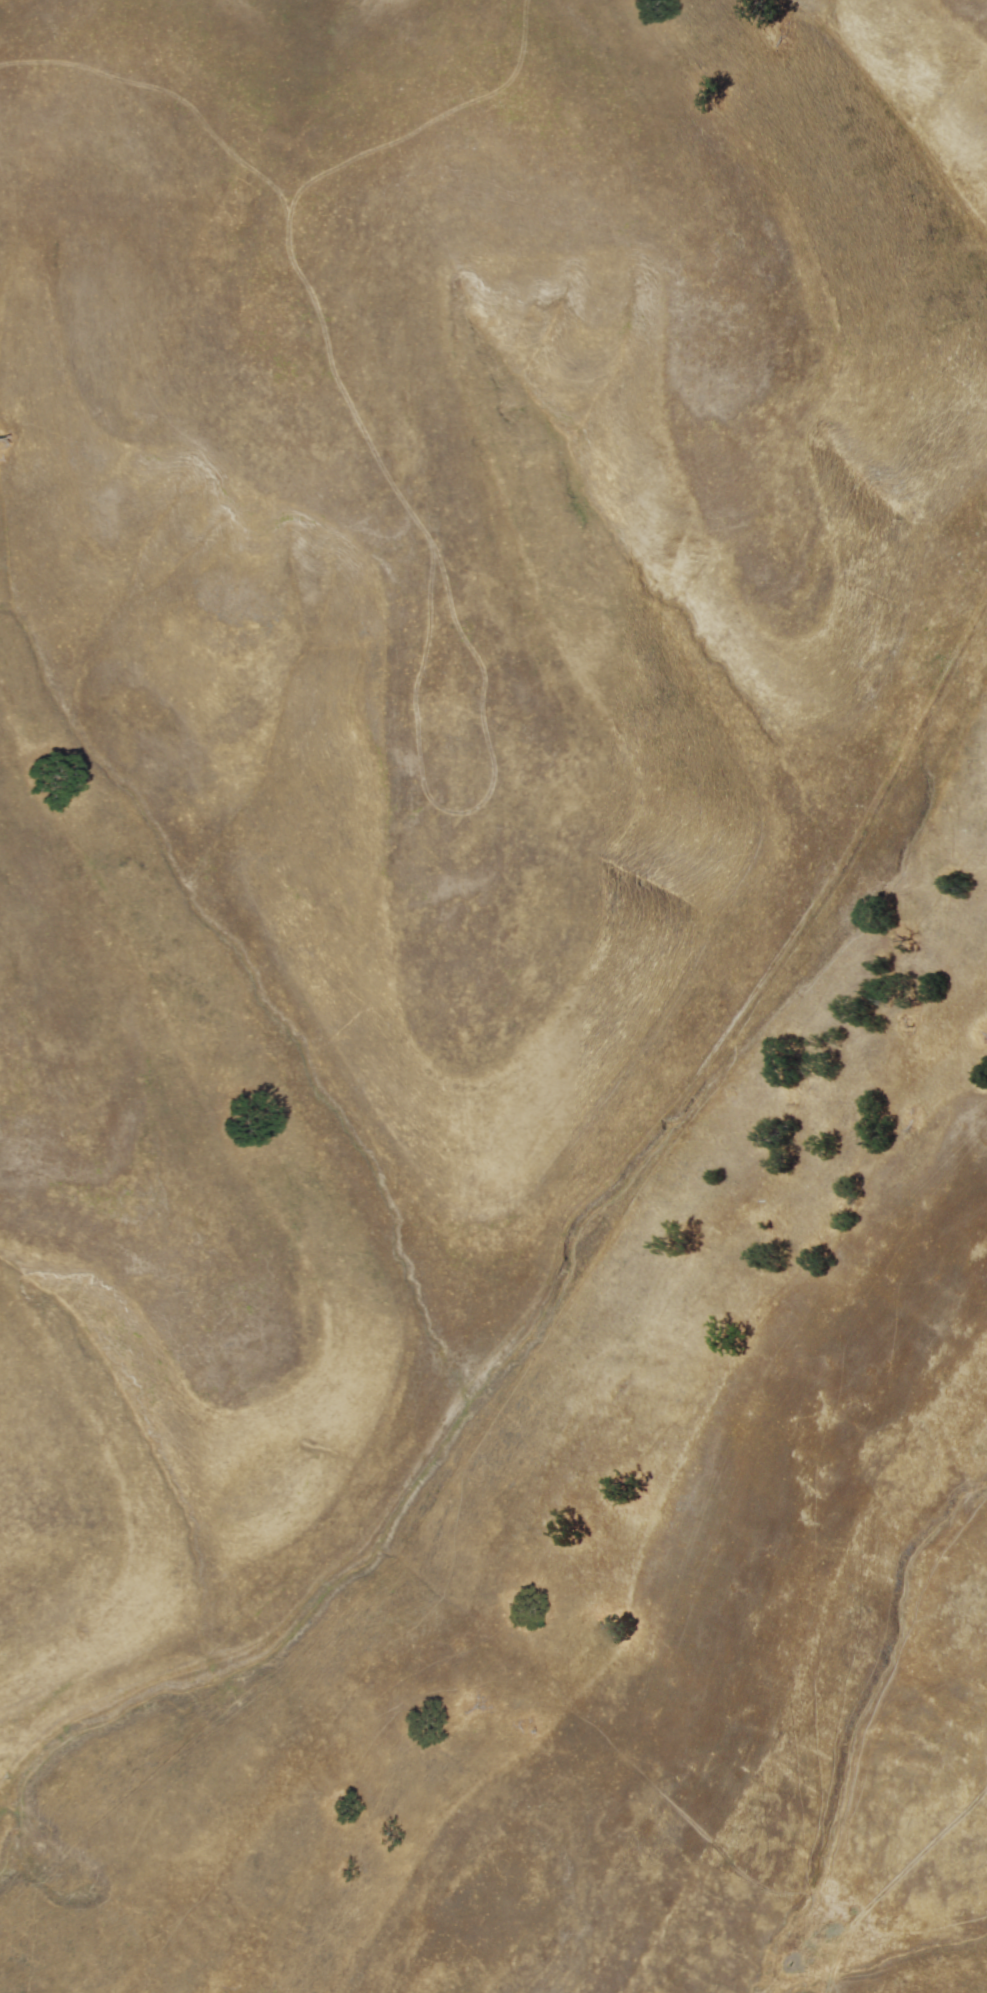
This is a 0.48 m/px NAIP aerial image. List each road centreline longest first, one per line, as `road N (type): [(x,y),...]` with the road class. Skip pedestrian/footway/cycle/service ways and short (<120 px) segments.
road 1 (track): [(0,1789),(19,1759),(76,1714),(267,1637),(359,1549),(460,1396),(527,1313),(570,1219),(632,1152)]

